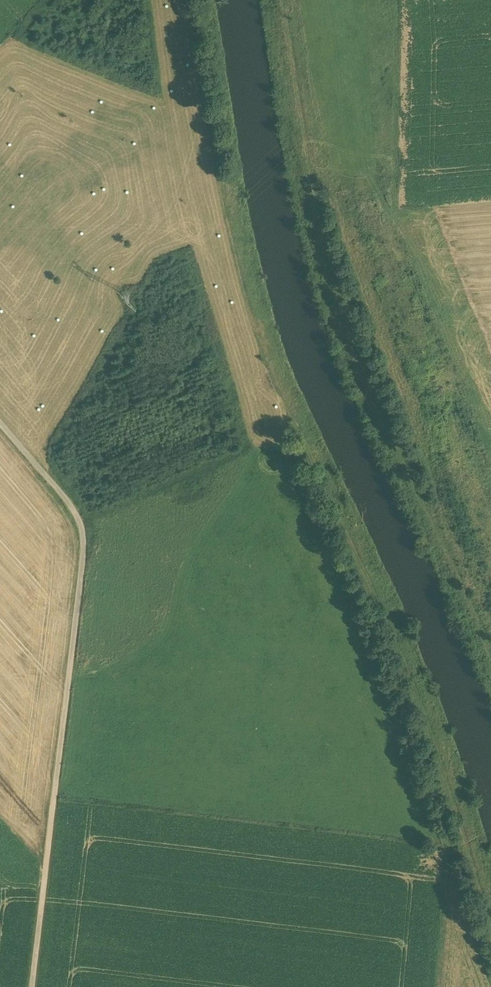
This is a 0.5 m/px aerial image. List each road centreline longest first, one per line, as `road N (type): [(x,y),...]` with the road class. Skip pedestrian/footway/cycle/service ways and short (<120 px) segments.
road 1 (track): [(190,0),(219,175),(260,337),(428,723),(490,932)]
road 2 (track): [(490,653),(353,333),(319,192),(289,0)]
road 3 (track): [(0,419),(72,504),(86,539),(31,986)]

